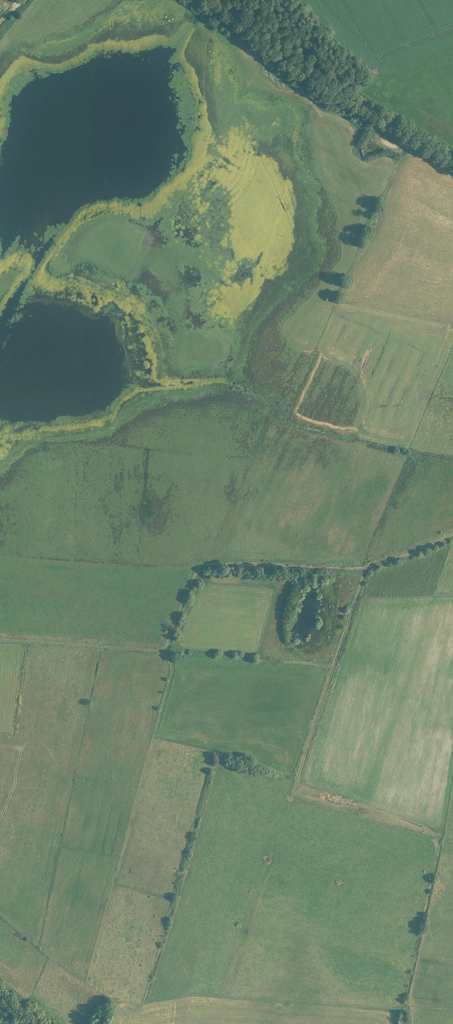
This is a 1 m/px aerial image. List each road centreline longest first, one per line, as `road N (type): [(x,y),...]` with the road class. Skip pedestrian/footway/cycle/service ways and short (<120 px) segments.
road 1 (track): [(0,640),(158,651),(207,566),(367,568),(452,534)]
road 2 (tertiary): [(452,158),(307,71),(221,0)]

